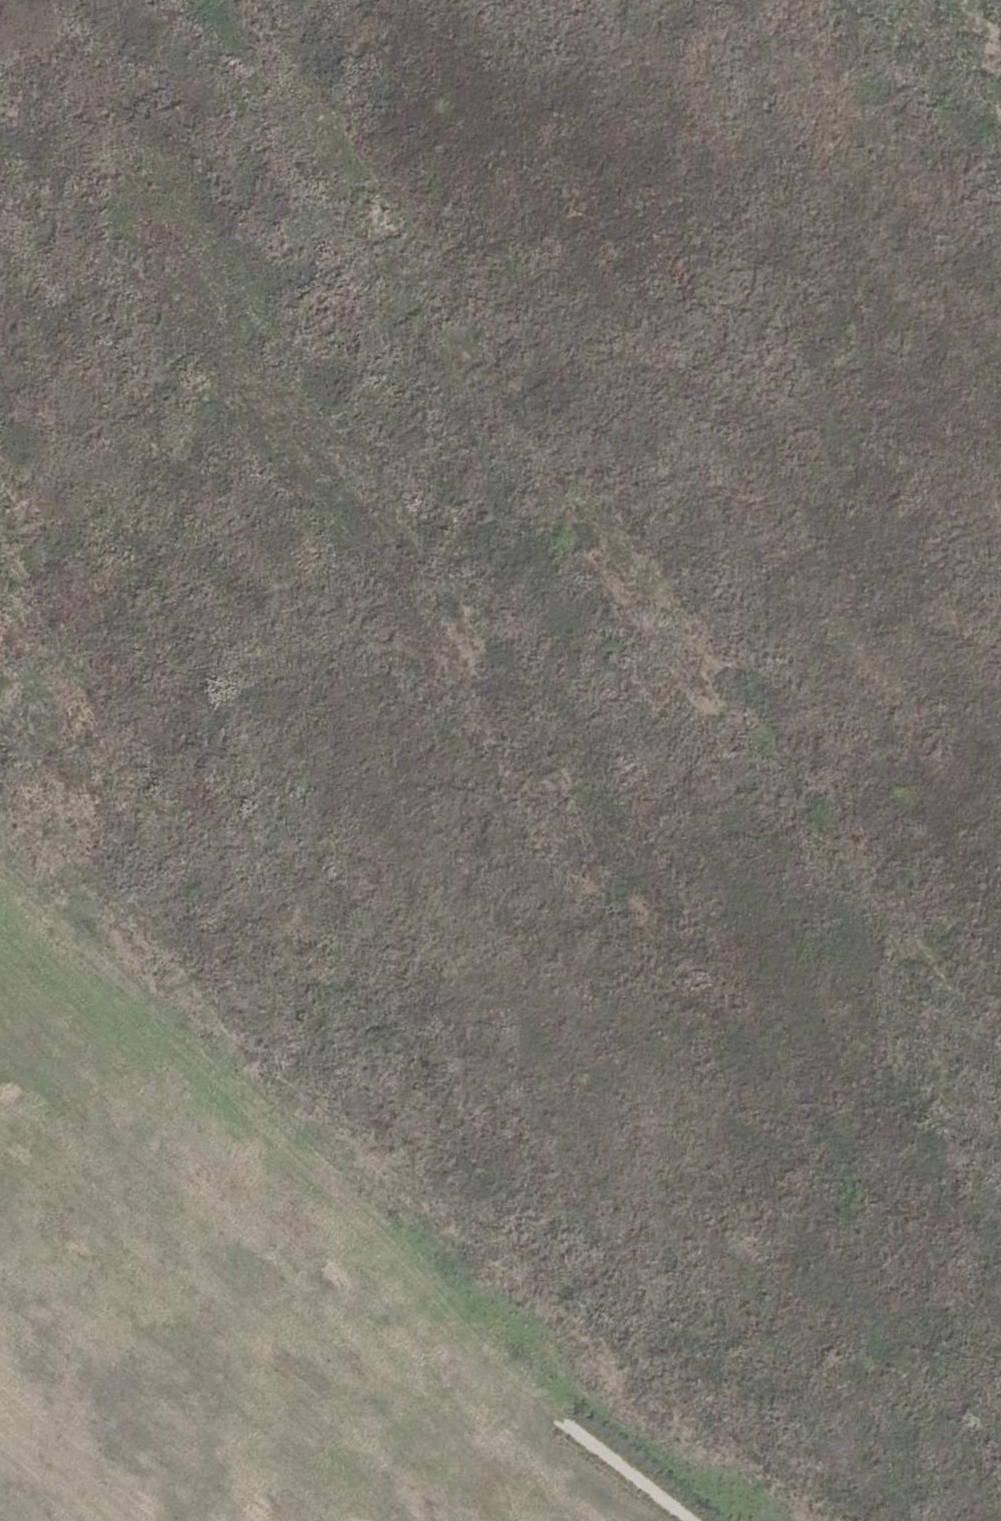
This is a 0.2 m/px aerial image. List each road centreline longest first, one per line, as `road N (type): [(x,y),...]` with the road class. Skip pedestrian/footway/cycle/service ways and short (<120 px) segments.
road 1 (track): [(694,1520),(560,1420)]

